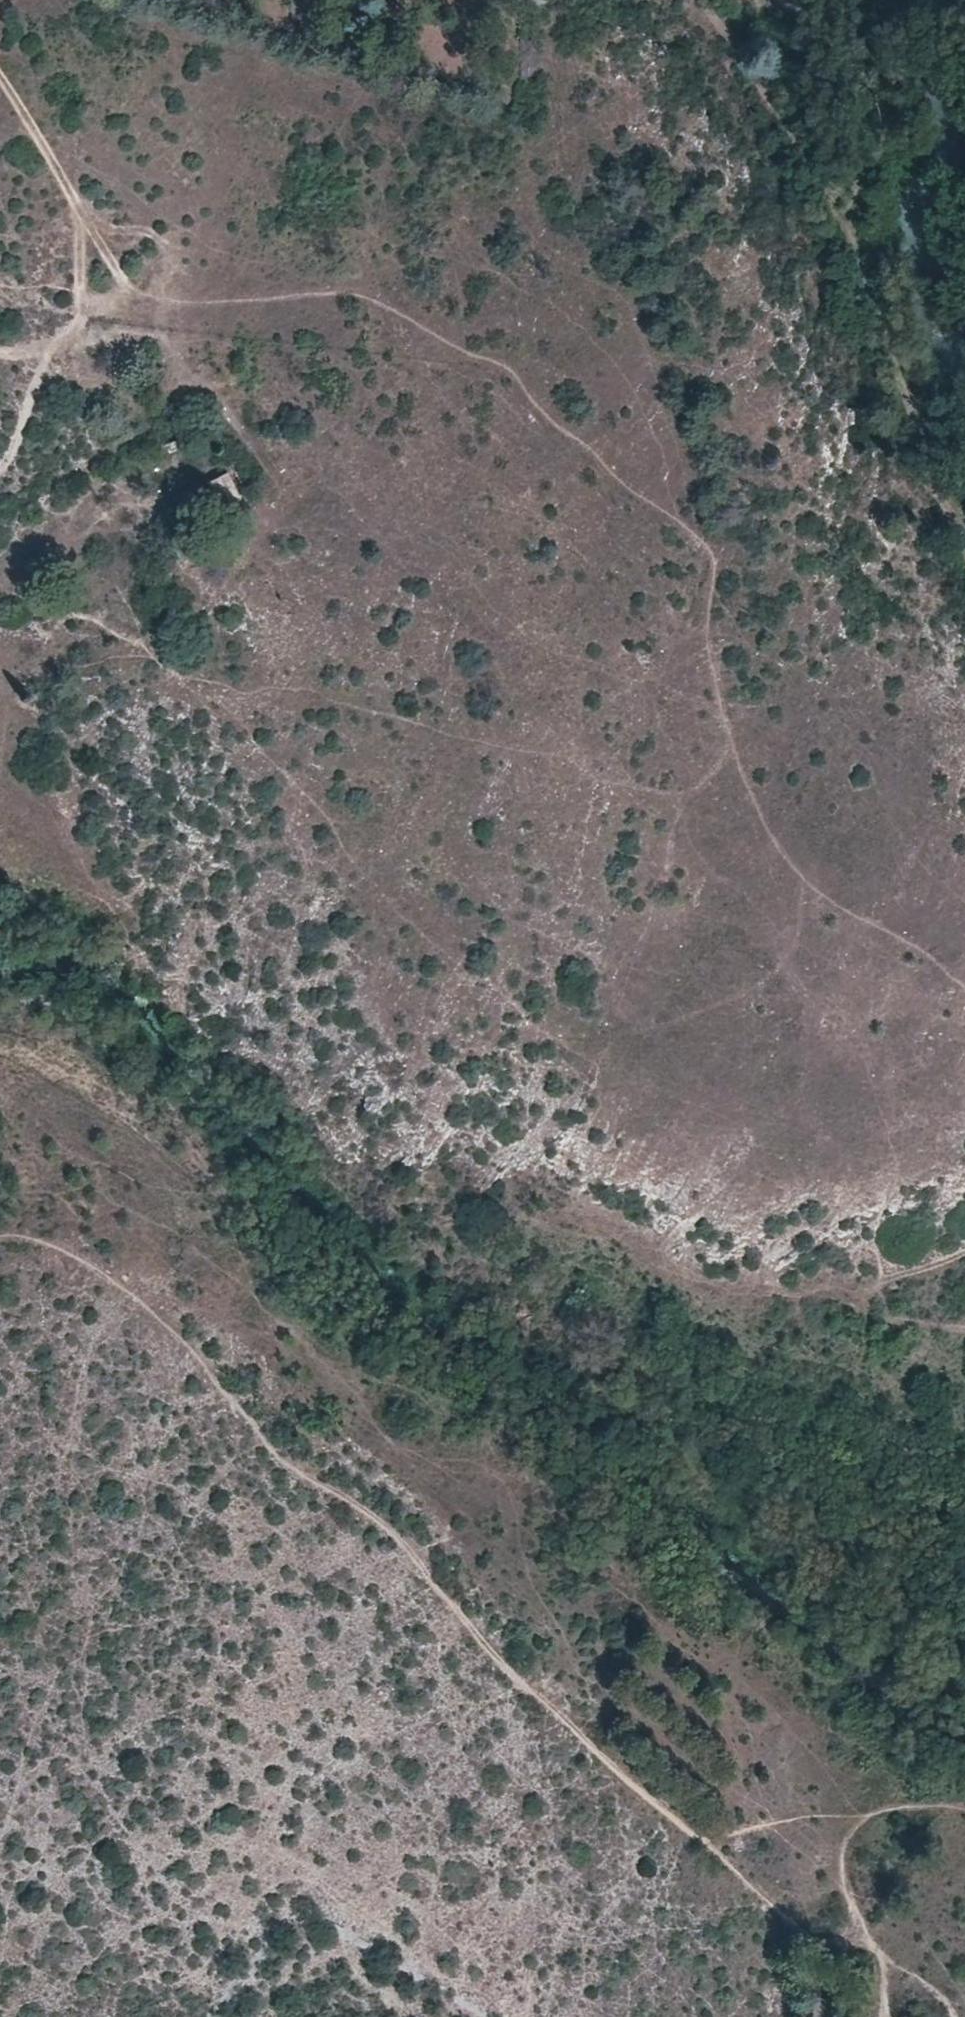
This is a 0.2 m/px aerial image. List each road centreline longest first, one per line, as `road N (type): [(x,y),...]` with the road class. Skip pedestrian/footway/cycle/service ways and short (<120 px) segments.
road 1 (track): [(750,904),(722,862),(693,759),(651,697),(564,670),(449,554),(338,555),(128,289),(0,83)]
road 2 (track): [(0,466),(15,446),(38,370),(81,310),(128,289)]

